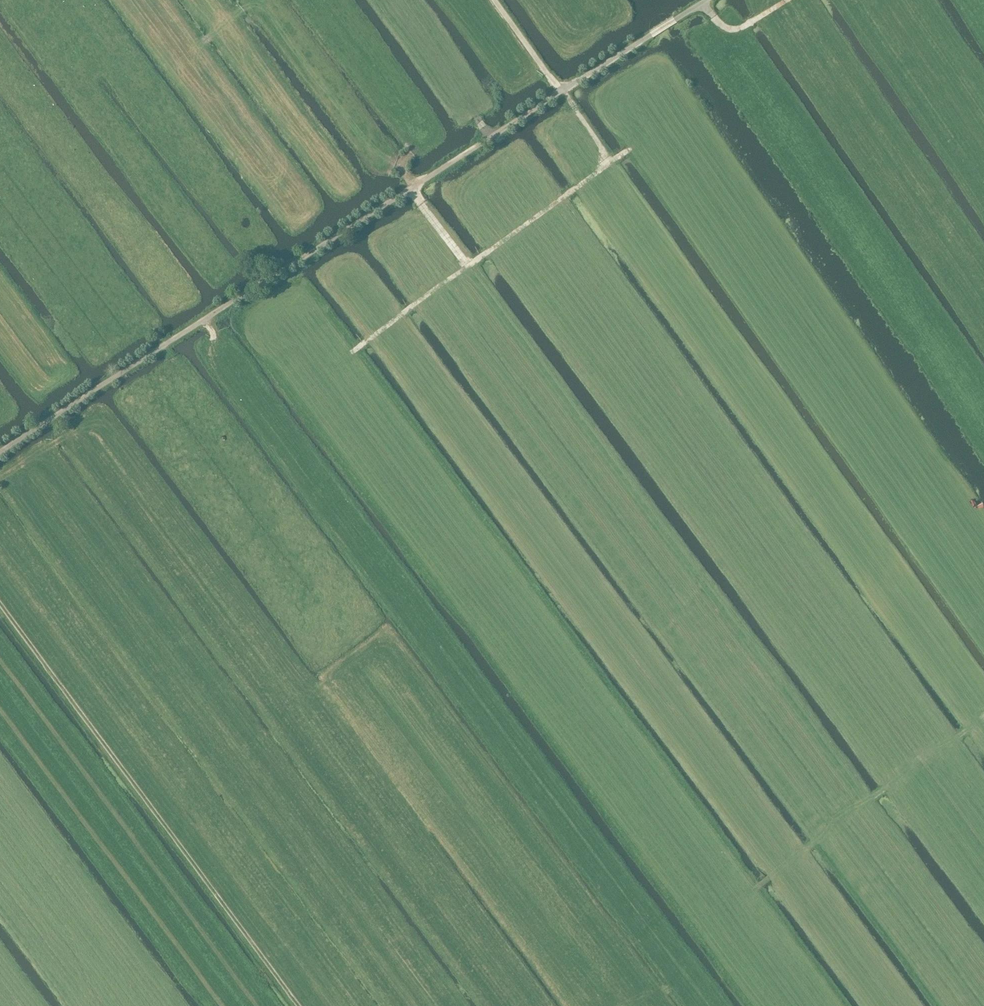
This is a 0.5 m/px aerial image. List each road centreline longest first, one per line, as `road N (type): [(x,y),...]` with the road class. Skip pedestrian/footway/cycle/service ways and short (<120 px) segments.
road 1 (track): [(0,451),(562,93)]
road 2 (track): [(299,1005),(0,604)]
road 3 (track): [(352,353),(630,150)]
road 4 (track): [(562,93),(707,0)]

